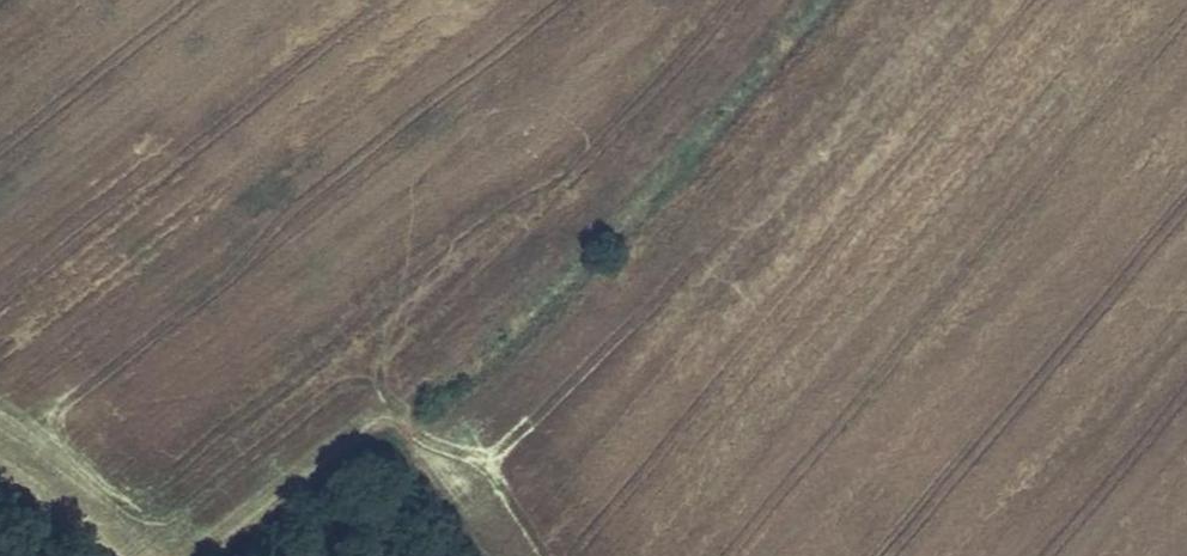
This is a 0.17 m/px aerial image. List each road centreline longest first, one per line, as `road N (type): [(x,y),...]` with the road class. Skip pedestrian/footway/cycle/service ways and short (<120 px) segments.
road 1 (track): [(488,555),(421,442),(389,425),(357,444),(228,555)]
road 2 (track): [(95,555),(0,462)]

